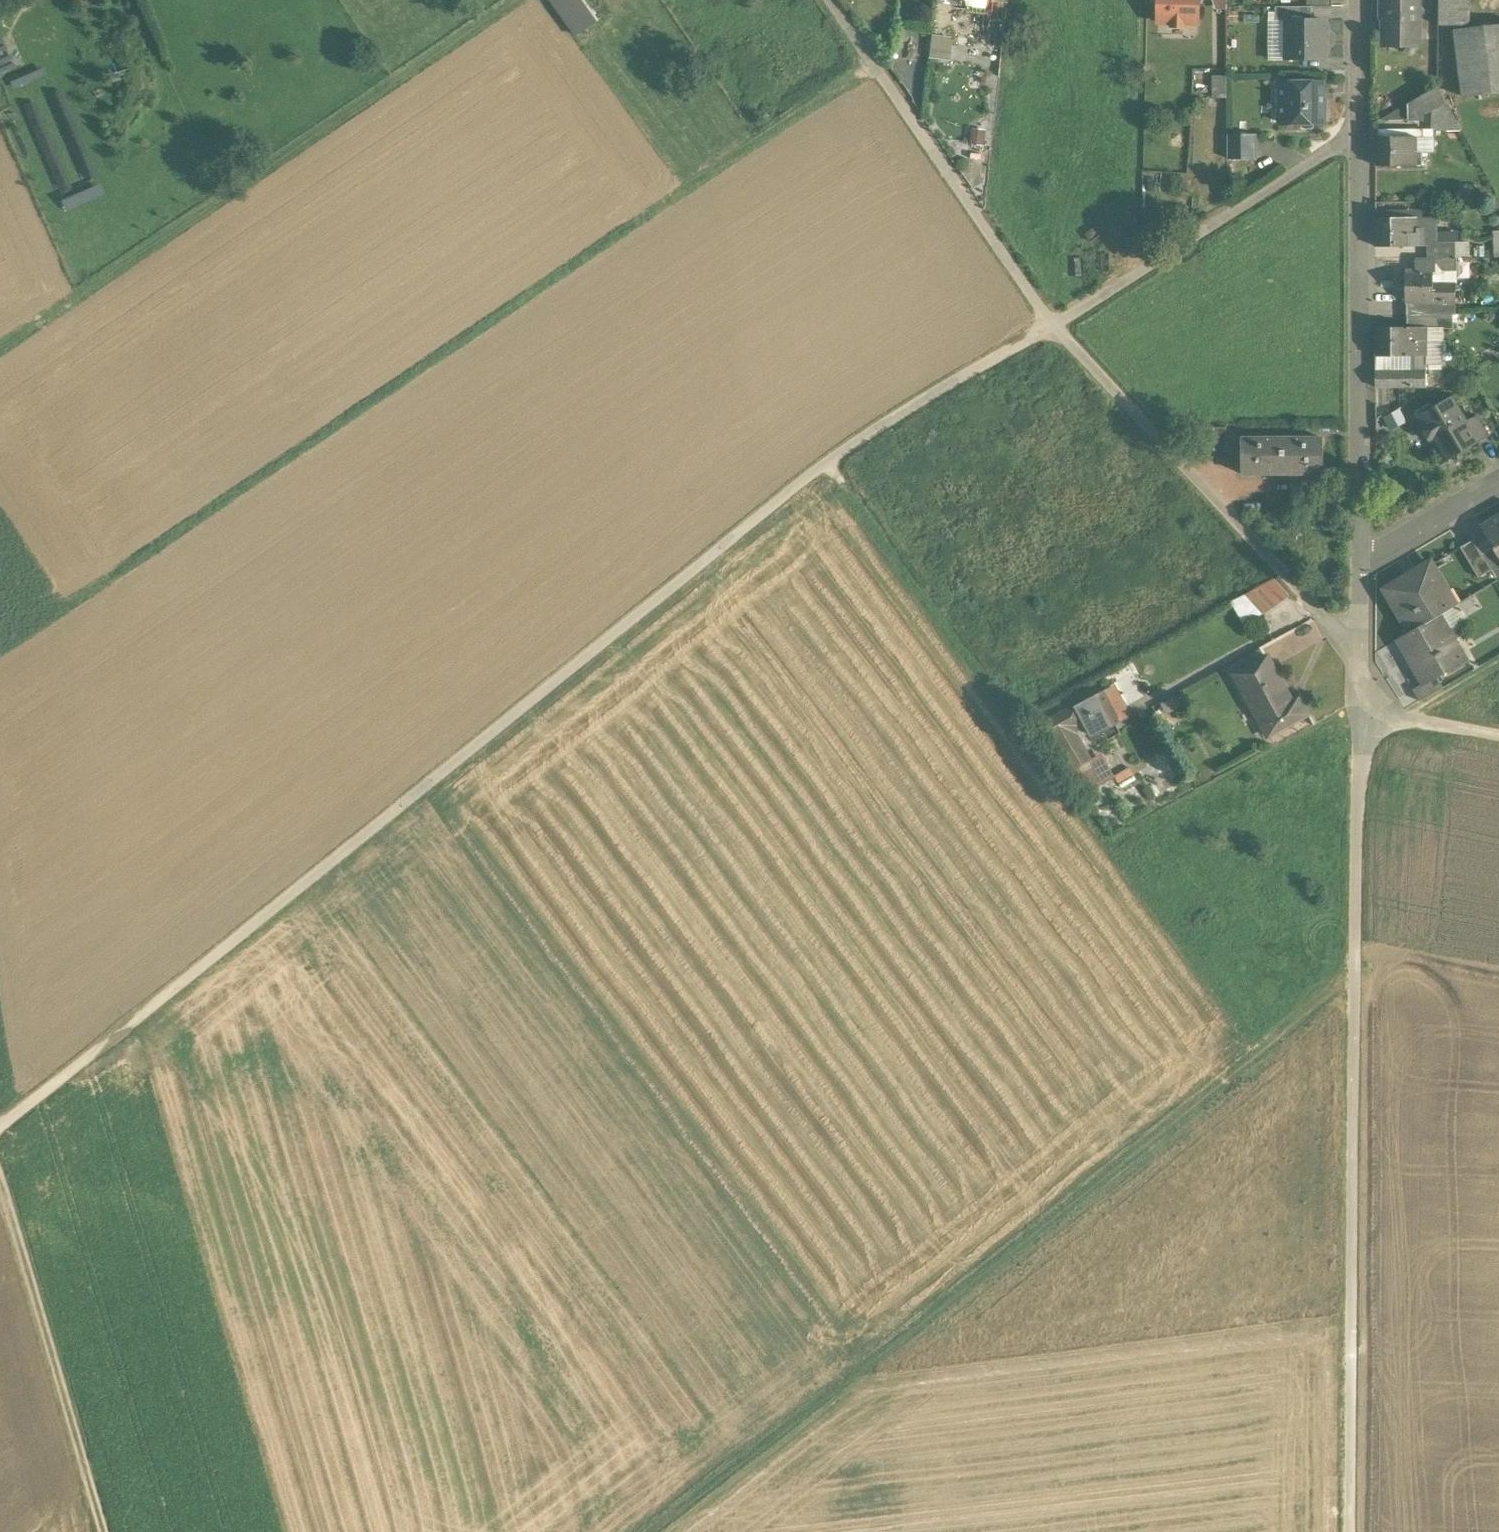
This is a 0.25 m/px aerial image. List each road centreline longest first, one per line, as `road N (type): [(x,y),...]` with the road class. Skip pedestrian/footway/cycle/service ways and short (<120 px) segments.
road 1 (track): [(1054,324),(803,481),(0,1124)]
road 2 (track): [(873,65),(72,605)]
road 3 (track): [(1353,1003),(1312,1009),(652,1531)]
road 4 (track): [(1352,1531),(1360,709)]
road 5 (track): [(1269,1046),(827,463)]
road 6 (residential): [(1358,0),(1361,559),(1498,482)]
road 7 (track): [(0,349),(518,0)]
road 8 (track): [(828,0),(1054,324)]
road 9 (track): [(0,1173),(103,1531)]
road 10 (track): [(1359,133),(1054,324)]
road 11 (track): [(1360,709),(1361,559)]
road 12 (track): [(1360,709),(1498,737)]

